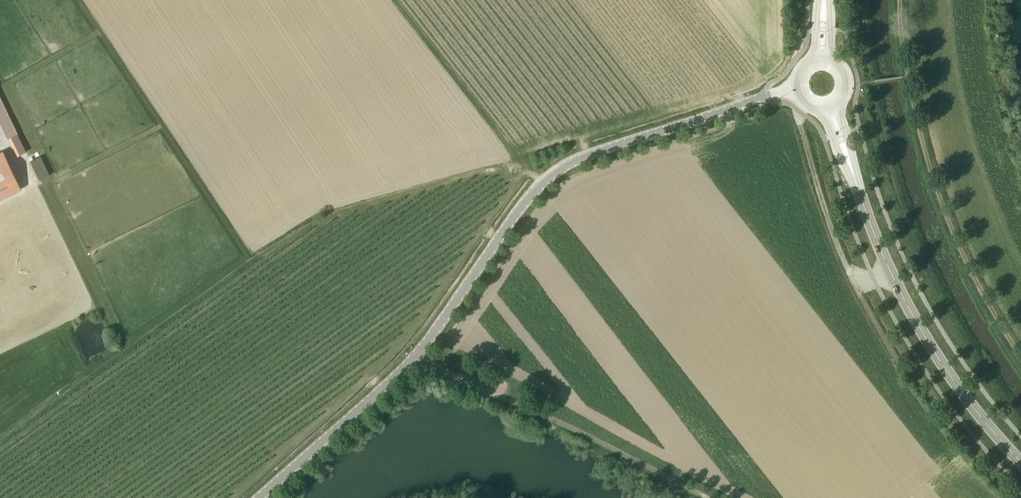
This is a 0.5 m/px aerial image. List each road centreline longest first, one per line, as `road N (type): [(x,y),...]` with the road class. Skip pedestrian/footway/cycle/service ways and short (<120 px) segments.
road 1 (unclassified): [(416,355),(513,211),(545,177),(605,149),(796,89)]
road 2 (secondary): [(1020,461),(924,333),(857,183)]
road 3 (unclassified): [(259,497),(416,355)]

